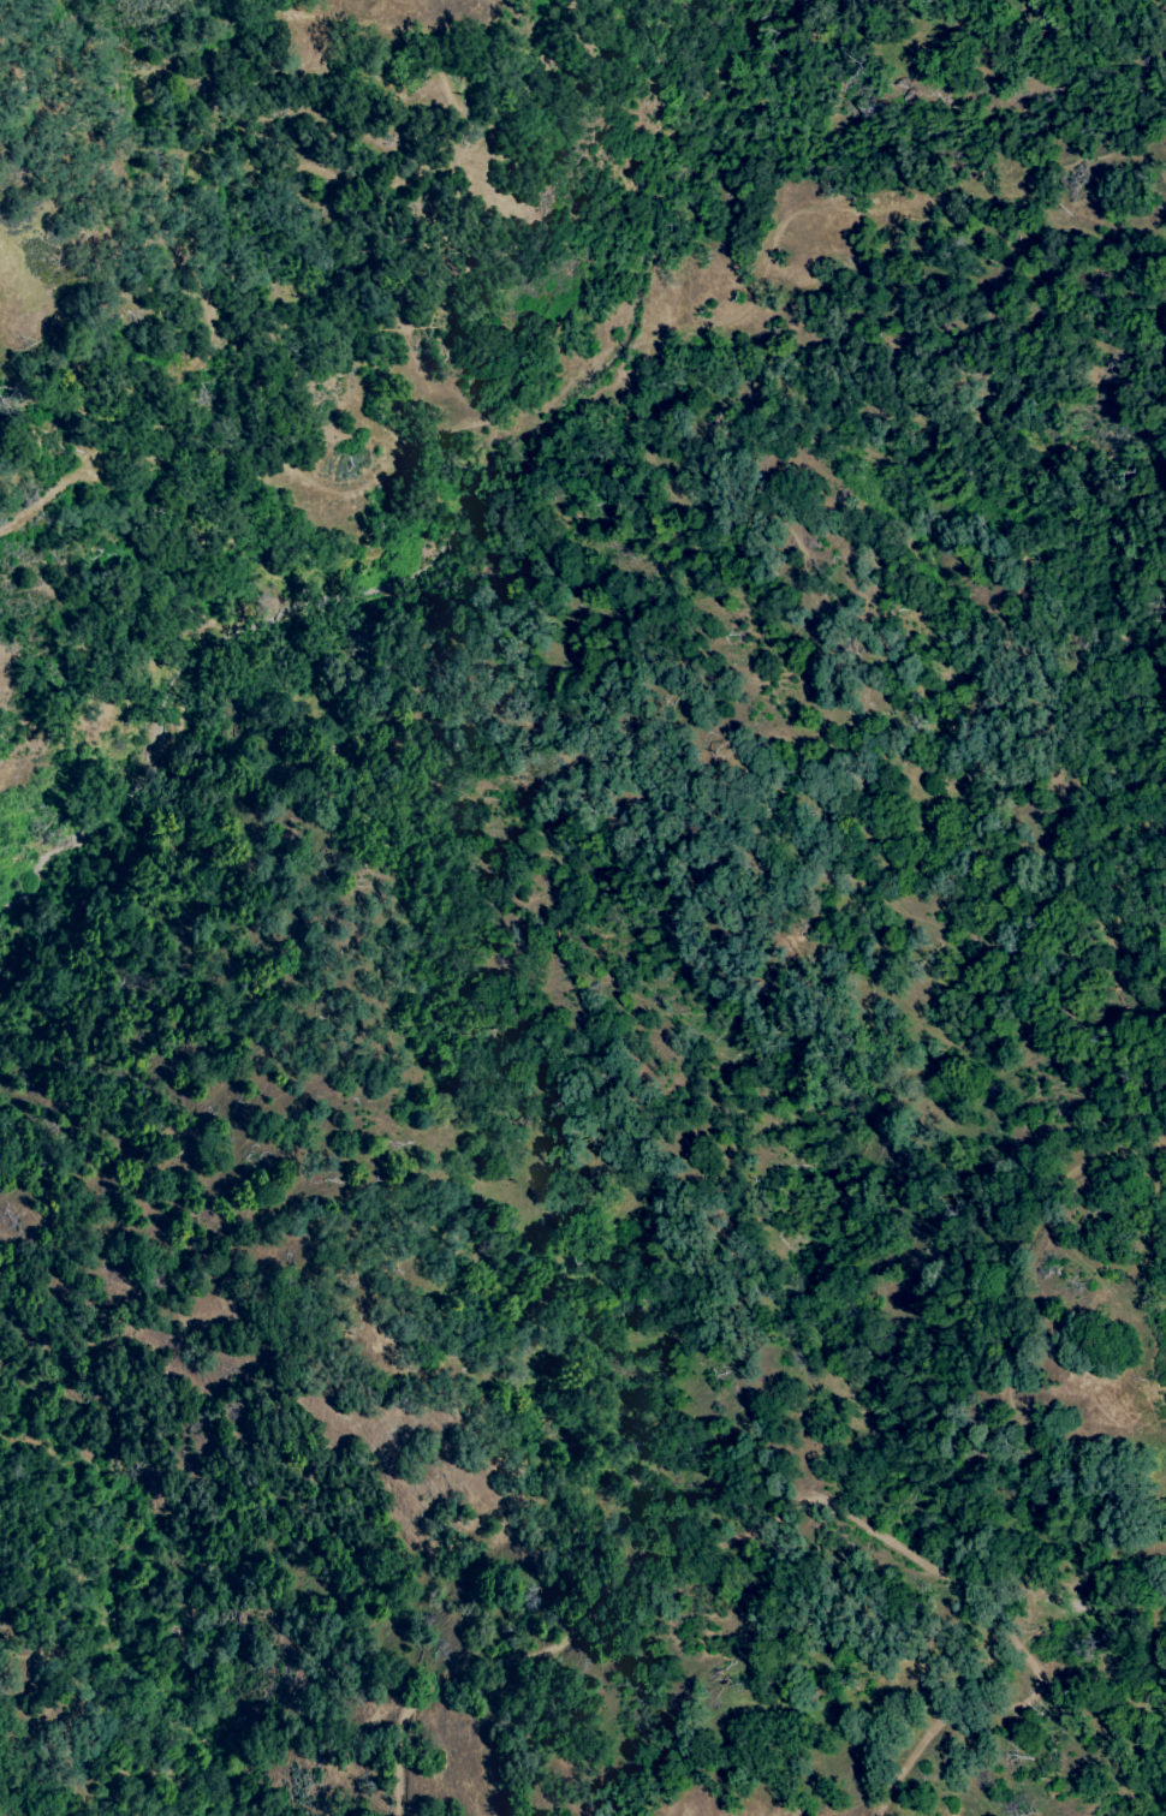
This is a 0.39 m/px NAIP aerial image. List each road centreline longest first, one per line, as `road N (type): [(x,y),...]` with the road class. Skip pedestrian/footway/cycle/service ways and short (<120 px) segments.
road 1 (track): [(397,1815),(398,1775),(429,1690),(572,1643),(720,1508),(803,1496)]
road 2 (track): [(880,1815),(924,1747),(1017,1672),(1021,1641),(968,1591),(803,1496)]

